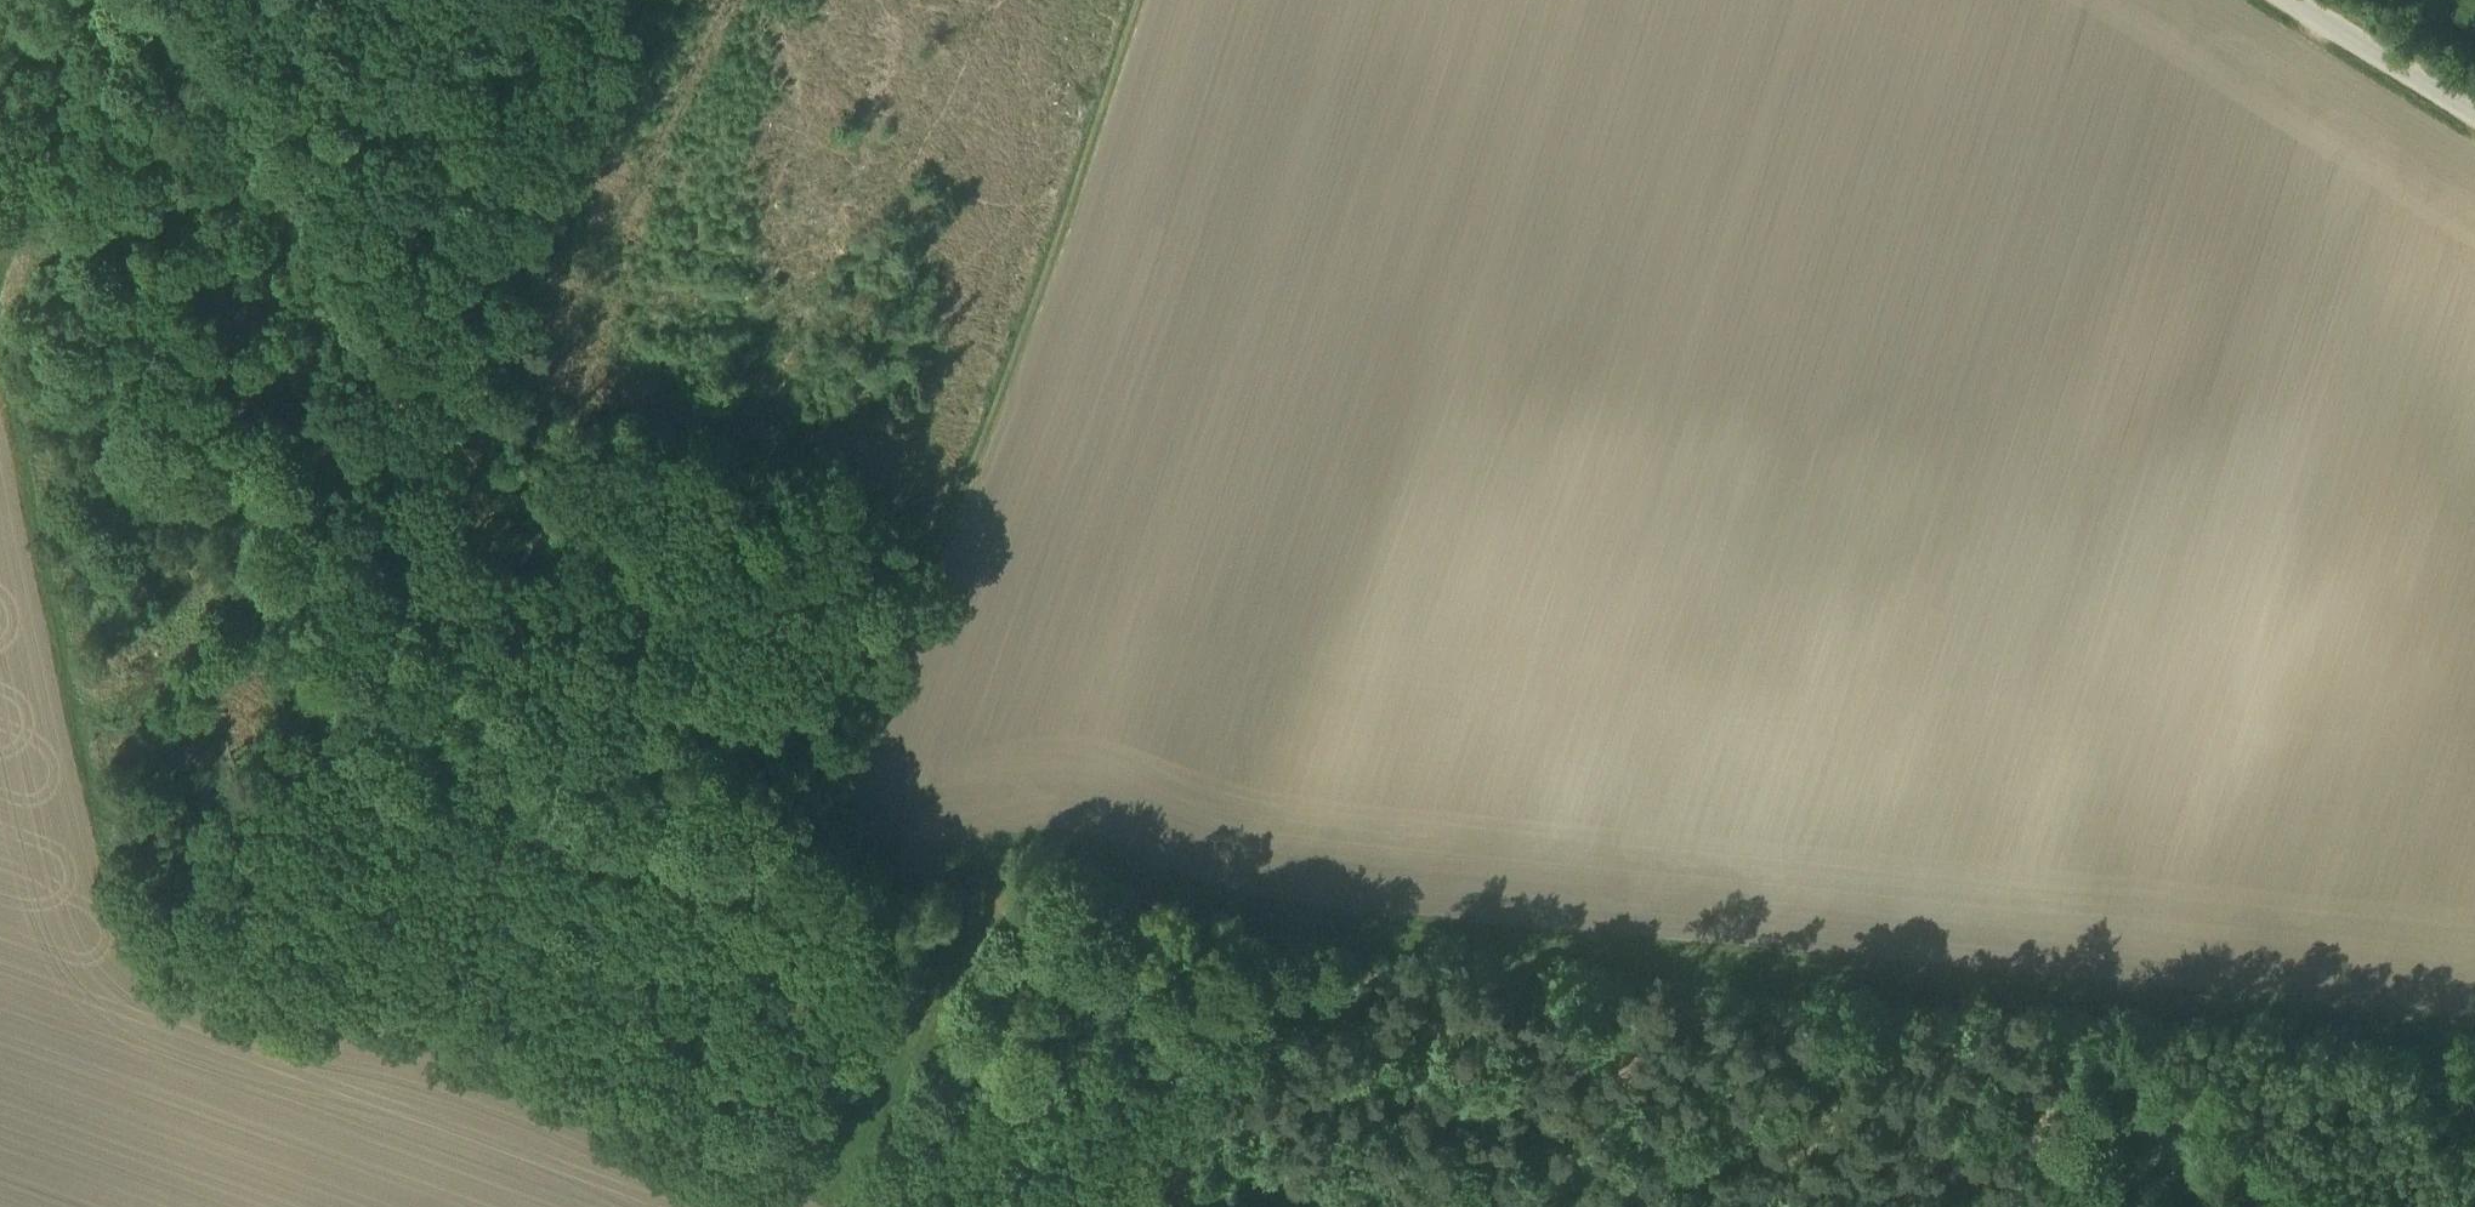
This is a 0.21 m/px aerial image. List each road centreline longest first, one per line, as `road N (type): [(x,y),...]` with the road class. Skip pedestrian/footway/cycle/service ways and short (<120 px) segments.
road 1 (unclassified): [(2474,115),(2284,0)]

